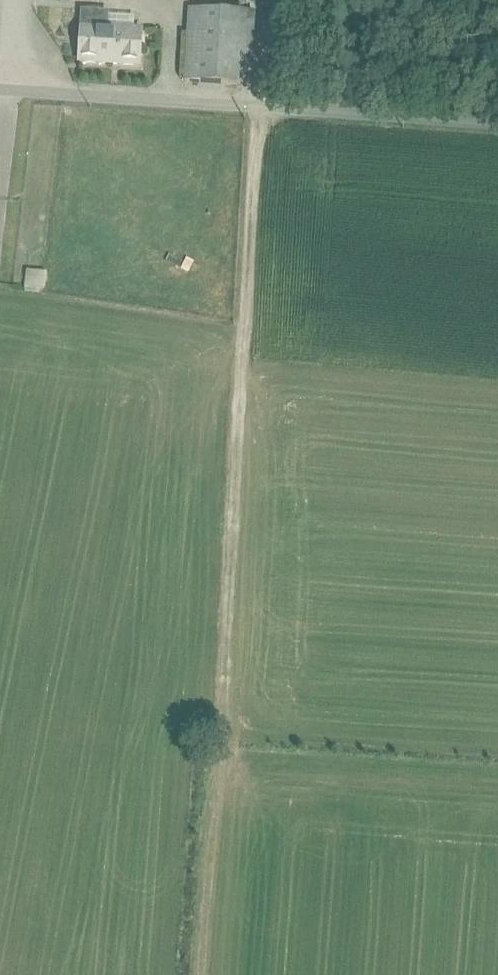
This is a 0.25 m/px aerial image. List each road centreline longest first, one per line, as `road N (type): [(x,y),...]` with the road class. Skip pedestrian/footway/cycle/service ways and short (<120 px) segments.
road 1 (track): [(218,771),(257,110)]
road 2 (unclassified): [(0,91),(497,129)]
road 3 (track): [(497,782),(218,771)]
road 4 (track): [(201,974),(218,771)]

